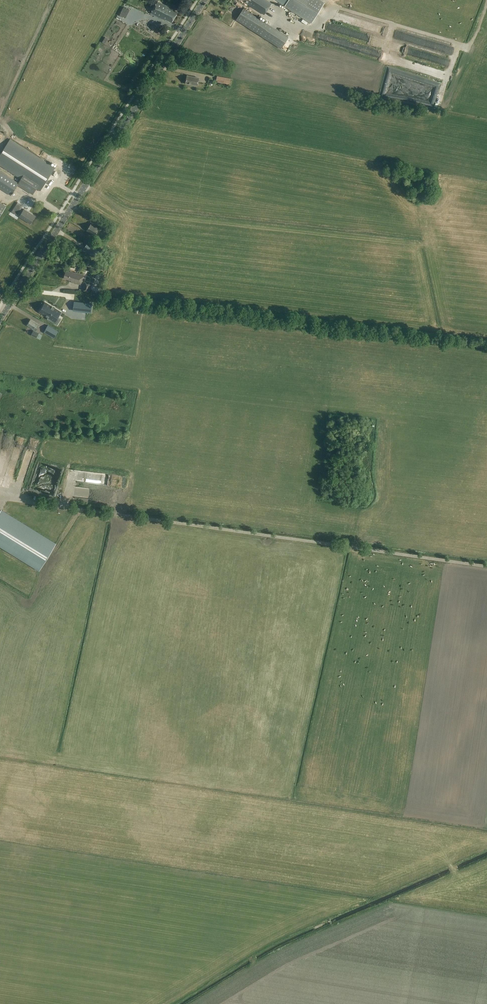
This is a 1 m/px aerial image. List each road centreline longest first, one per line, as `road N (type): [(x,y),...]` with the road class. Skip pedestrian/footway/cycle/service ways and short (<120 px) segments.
road 1 (secondary): [(0,320),(204,0)]
road 2 (track): [(426,337),(83,298)]

